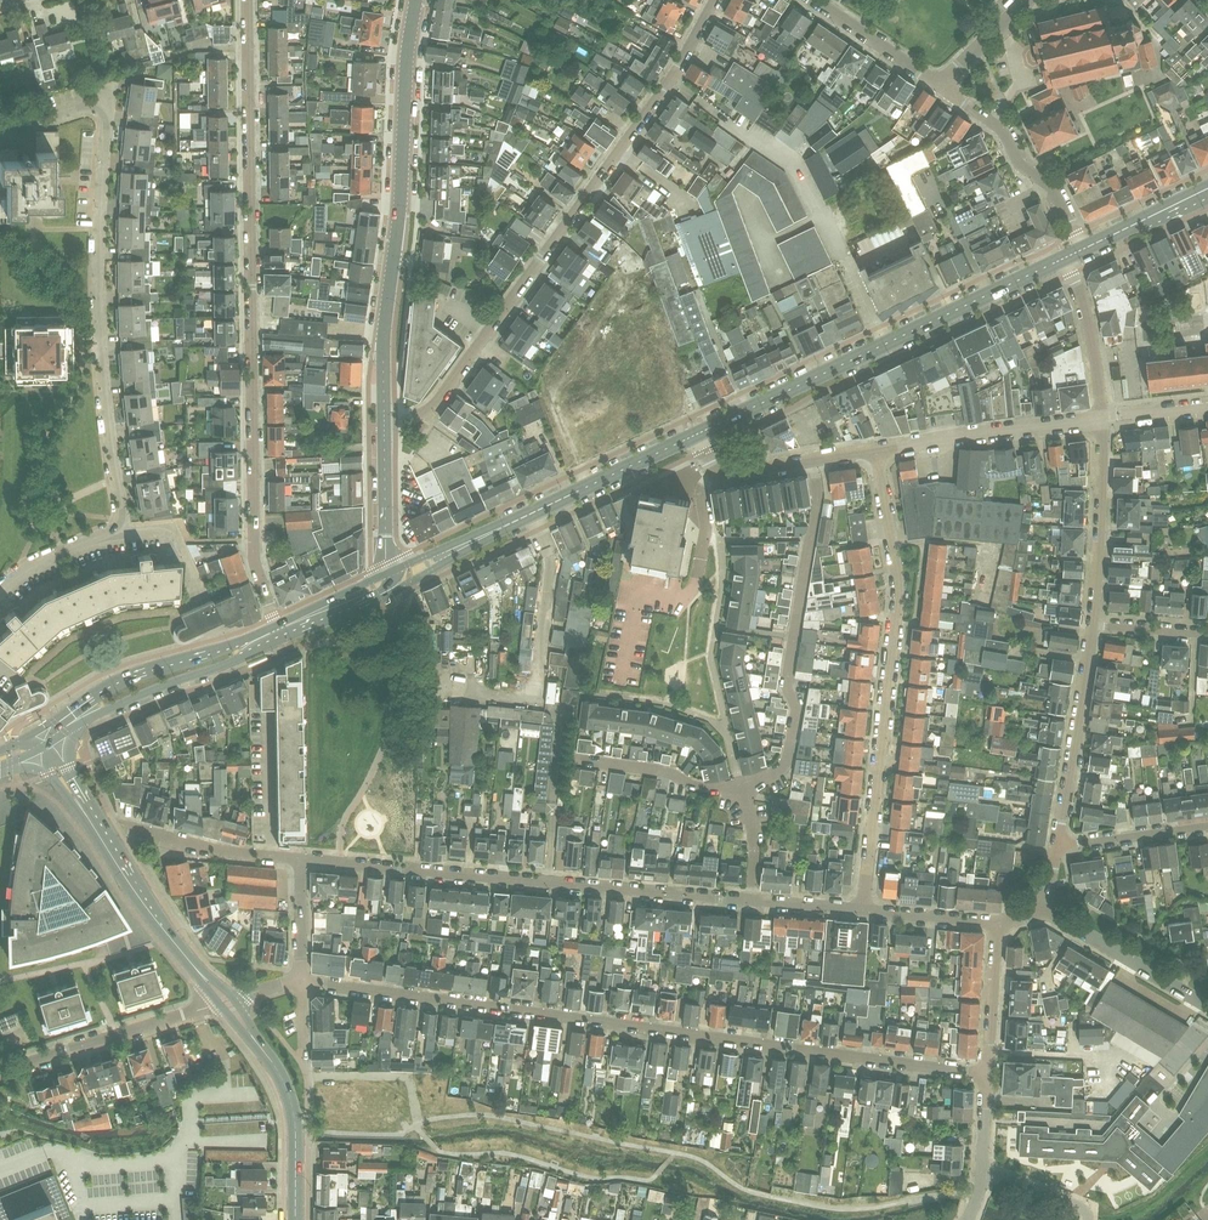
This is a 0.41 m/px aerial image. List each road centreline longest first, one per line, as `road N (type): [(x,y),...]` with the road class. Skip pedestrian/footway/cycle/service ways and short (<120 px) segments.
road 1 (residential): [(302,983),(987,1074)]
road 2 (residential): [(246,0),(254,544),(277,625)]
road 3 (residential): [(381,422),(420,414),(441,397),(670,79),(715,0)]
road 4 (residential): [(121,534),(101,335),(103,103),(0,135)]
road 5 (residential): [(877,451),(899,592),(863,909)]
road 6 (residential): [(749,900),(301,857)]
road 7 (secondary): [(381,422),(416,0)]
road 8 (secondary): [(697,435),(1065,258)]
road 9 (residential): [(814,461),(817,500),(787,678),(796,705),(791,750),(778,771),(744,785)]
road 10 (secondary): [(277,625),(125,675),(34,733)]
road 11 (secondary): [(43,748),(105,710),(284,639)]
road 12 (secondary): [(192,967),(43,748)]
road 13 (residential): [(0,1071),(221,1004)]
road 14 (residential): [(1102,417),(877,451)]
road 15 (residential): [(1081,250),(1052,187),(1019,162),(1001,129),(943,87)]
road 16 (residential): [(1092,626),(1058,842)]
road 17 (residential): [(1102,417),(1092,626)]
road 18 (secondary): [(515,523),(697,435)]
road 19 (unclassified): [(1207,1006),(1041,908)]
road 20 (secondary): [(295,1219),(291,1104),(260,1046)]
road 21 (residential): [(574,760),(665,771),(707,789),(744,785)]
road 22 (residential): [(301,857),(135,829)]
road 23 (residential): [(1065,258),(1092,343),(1102,417)]
road 24 (residential): [(814,0),(943,87)]
road 25 (residential): [(987,1074),(997,922)]
road 26 (secondary): [(388,574),(381,422)]
road 27 (residential): [(1058,842),(1207,826)]
road 28 (secondary): [(384,593),(515,523)]
road 29 (secondary): [(1081,250),(1207,187)]
road 30 (residential): [(814,461),(724,475),(697,435)]
road 31 (secondary): [(515,523),(388,574)]
road 32 (residential): [(0,590),(62,551),(121,534)]
road 33 (residential): [(997,922),(863,909)]
road 34 (residential): [(302,983),(301,857)]
road 35 (residential): [(201,598),(175,531),(121,534)]
road 36 (secondary): [(388,574),(277,625)]
road 37 (residential): [(943,87),(1027,0)]
road 38 (residential): [(1088,1219),(1078,1205),(981,1174)]

